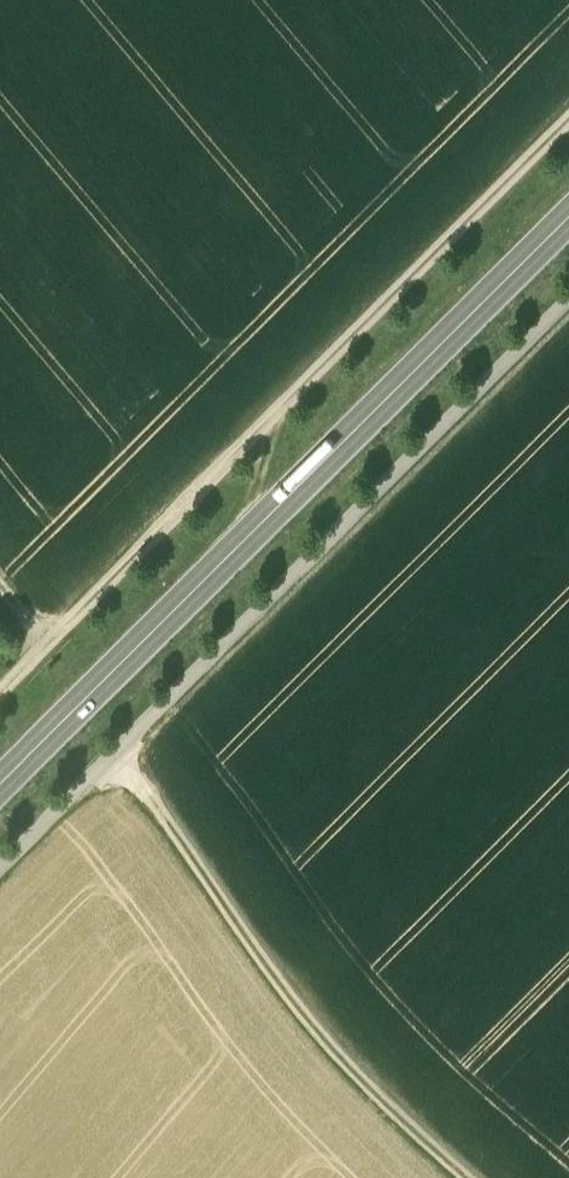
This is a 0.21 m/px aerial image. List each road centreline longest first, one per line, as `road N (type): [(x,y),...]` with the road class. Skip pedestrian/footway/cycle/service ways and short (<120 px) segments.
road 1 (track): [(0,873),(568,303)]
road 2 (track): [(0,693),(568,126)]
road 3 (secondary): [(0,788),(568,223)]
road 4 (track): [(114,762),(269,980),(460,1177)]

